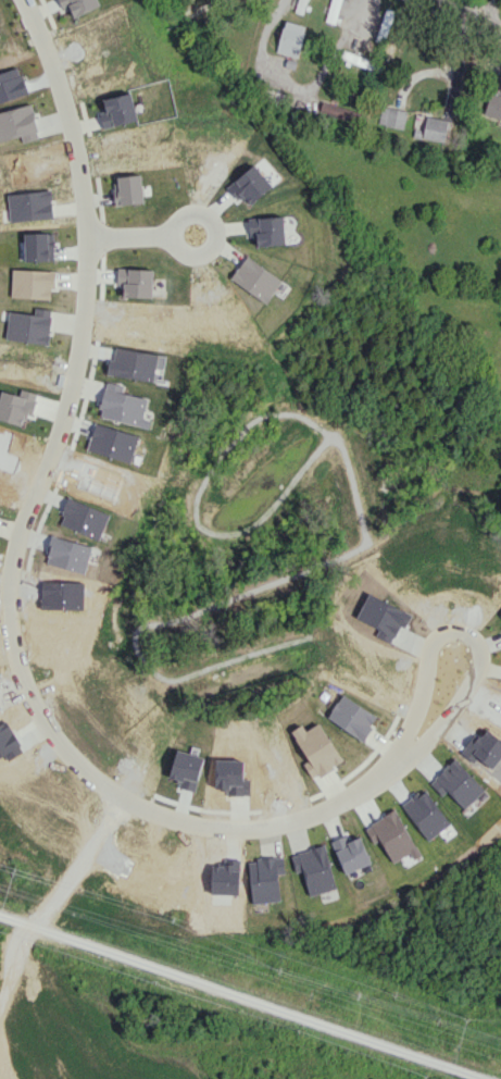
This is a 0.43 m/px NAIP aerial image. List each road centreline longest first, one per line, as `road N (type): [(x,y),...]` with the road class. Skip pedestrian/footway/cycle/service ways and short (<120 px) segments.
road 1 (residential): [(20,0),(68,135),(75,191),(48,360),(7,487),(2,558),(16,640)]
road 2 (residential): [(16,640),(59,747),(100,801),(164,835),(197,839),(279,829),(328,806),(421,735),(472,650)]
road 3 (residential): [(2,1047),(59,896),(111,807)]
road 4 (residential): [(73,222),(213,213)]

